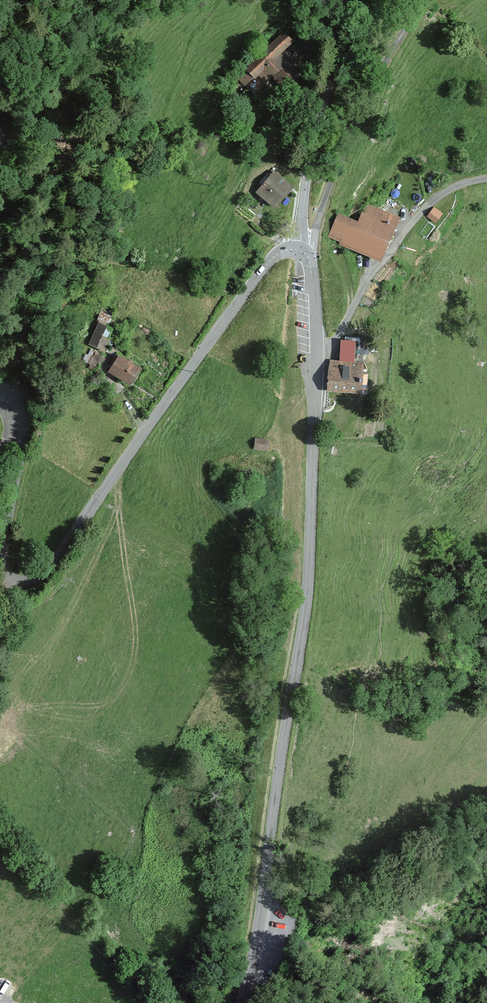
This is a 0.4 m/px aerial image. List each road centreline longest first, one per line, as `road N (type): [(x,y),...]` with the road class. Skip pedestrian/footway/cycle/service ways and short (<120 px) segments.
road 1 (unclassified): [(315,349),(304,625),(241,1002)]
road 2 (unclassified): [(0,395),(17,400),(23,418),(3,563),(9,577),(26,582),(58,551),(267,264),(299,249)]
road 3 (track): [(316,228),(366,95),(426,0)]
road 4 (unclassified): [(299,249),(346,0)]
road 5 (unclassified): [(315,349),(337,338),(371,275),(429,204),(486,178)]

